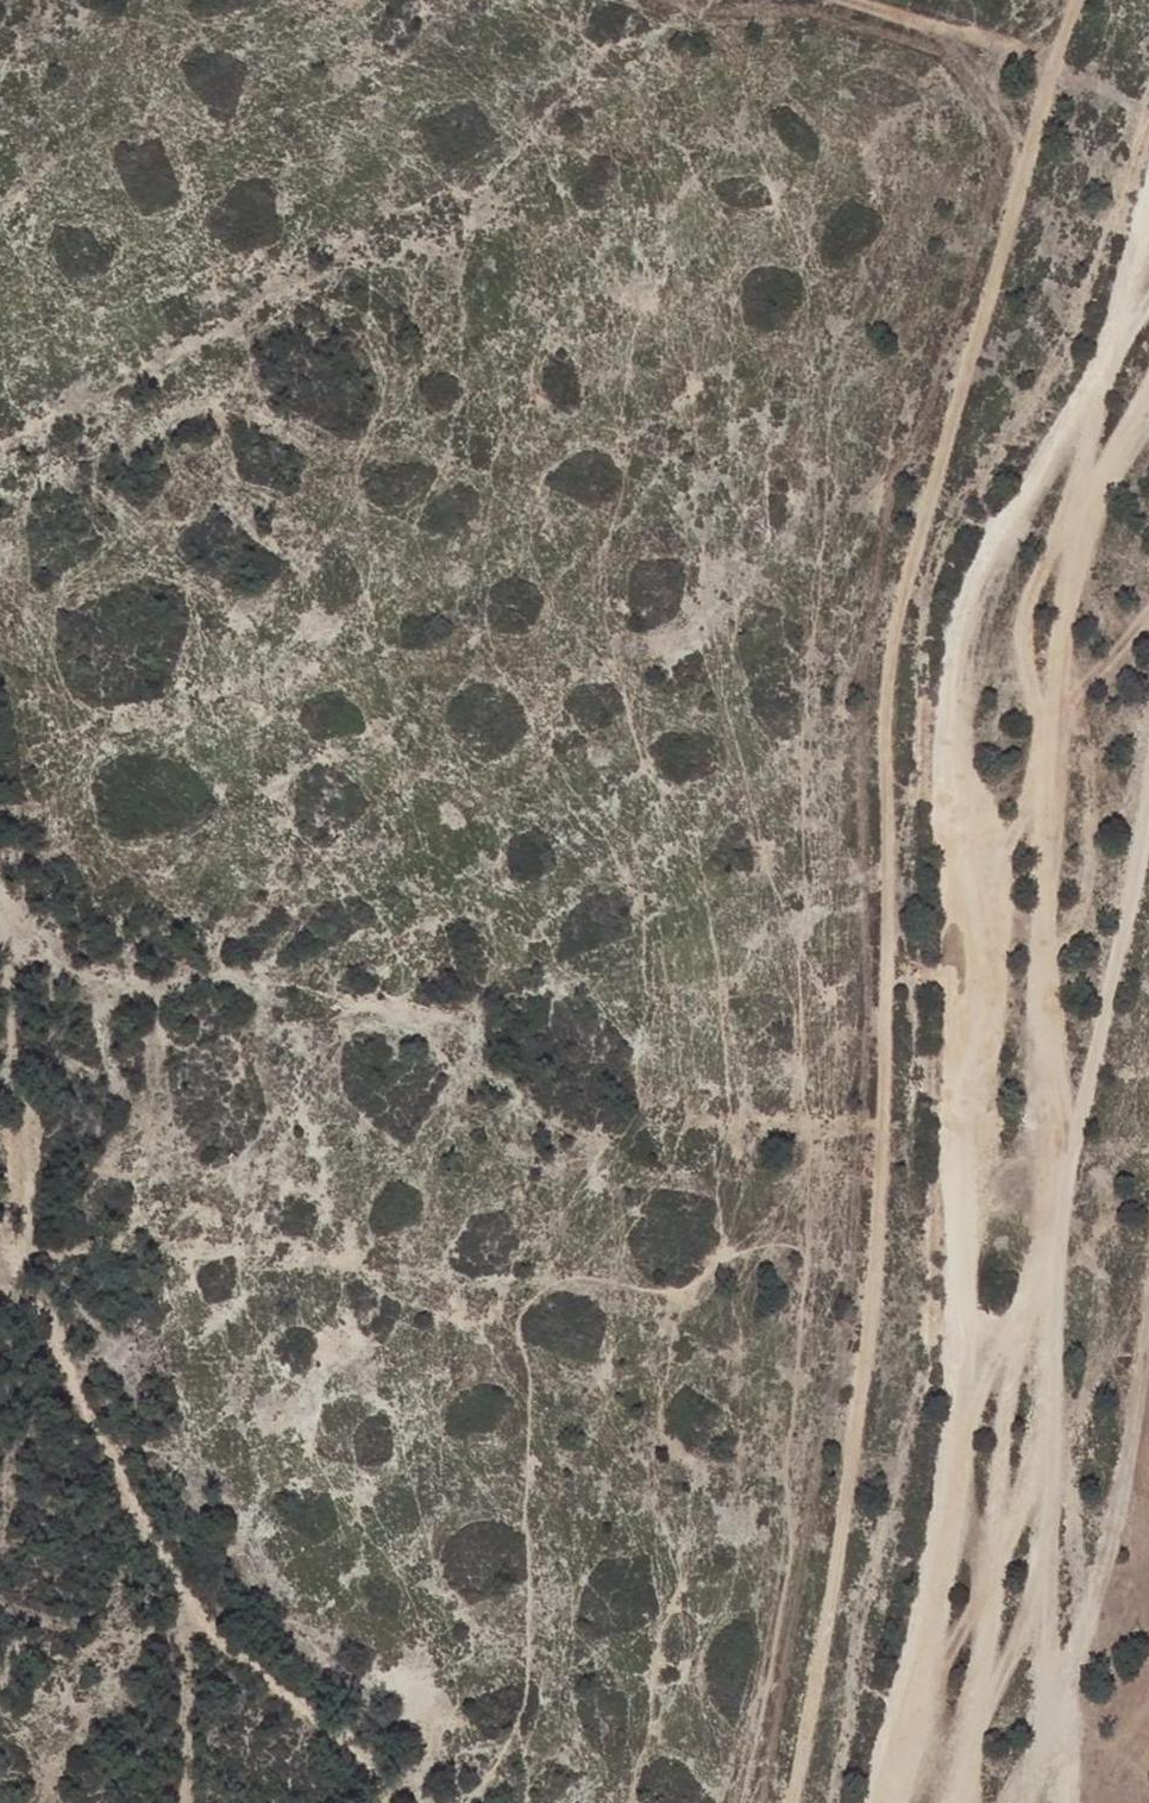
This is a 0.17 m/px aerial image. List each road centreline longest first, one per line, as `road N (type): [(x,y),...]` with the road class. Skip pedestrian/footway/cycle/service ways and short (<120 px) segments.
road 1 (track): [(1148,227),(1093,393),(987,568),(963,626),(942,735),(947,1426),(900,1655),(855,1802)]
road 2 (track): [(0,901),(31,1063),(25,1287),(181,1610),(383,1802)]

